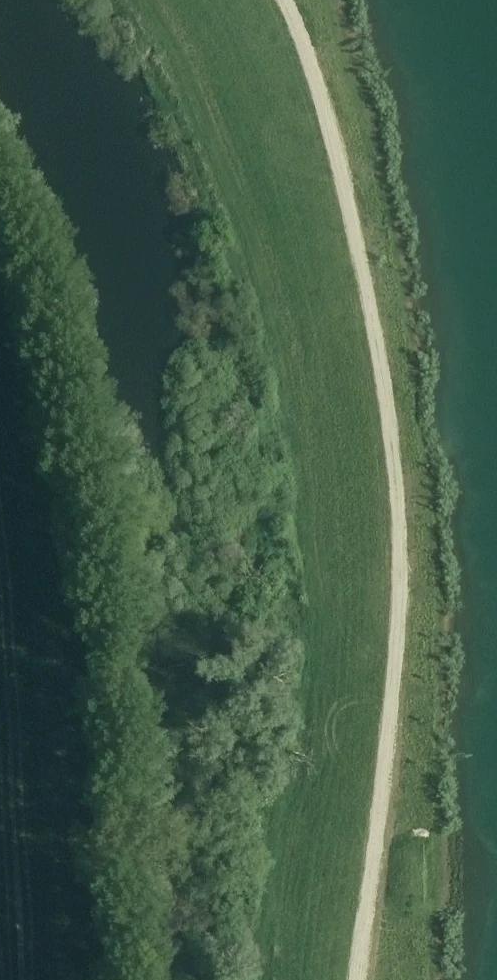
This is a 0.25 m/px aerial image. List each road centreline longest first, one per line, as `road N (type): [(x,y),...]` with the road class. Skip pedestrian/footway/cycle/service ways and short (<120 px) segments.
road 1 (track): [(286,0),(352,202),(390,415),(399,620)]

